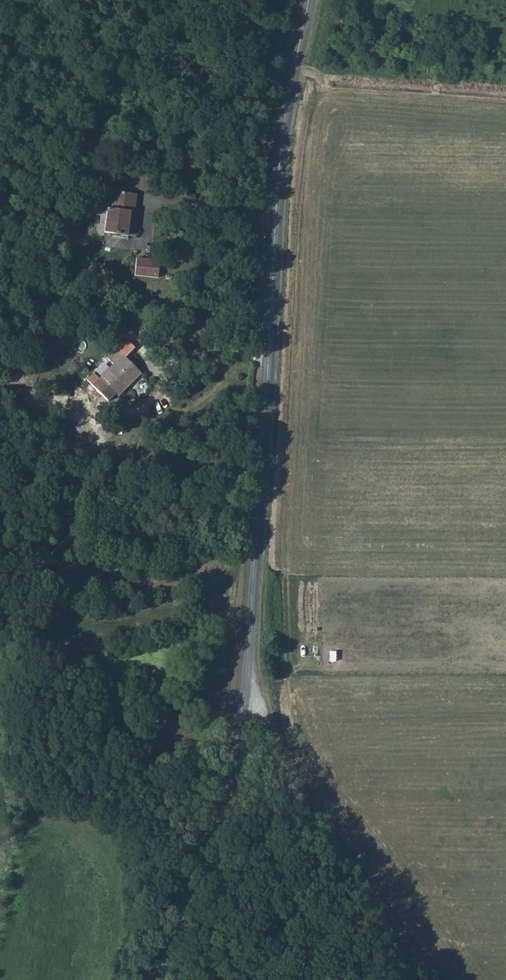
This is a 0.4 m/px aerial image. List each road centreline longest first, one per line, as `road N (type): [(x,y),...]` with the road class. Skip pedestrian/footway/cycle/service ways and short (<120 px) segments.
road 1 (tertiary): [(153,979),(220,814),(242,714),(282,144),(308,0)]
road 2 (track): [(245,683),(330,842),(425,979)]
road 3 (track): [(259,507),(50,474),(0,497)]
road 4 (track): [(294,71),(505,88)]

